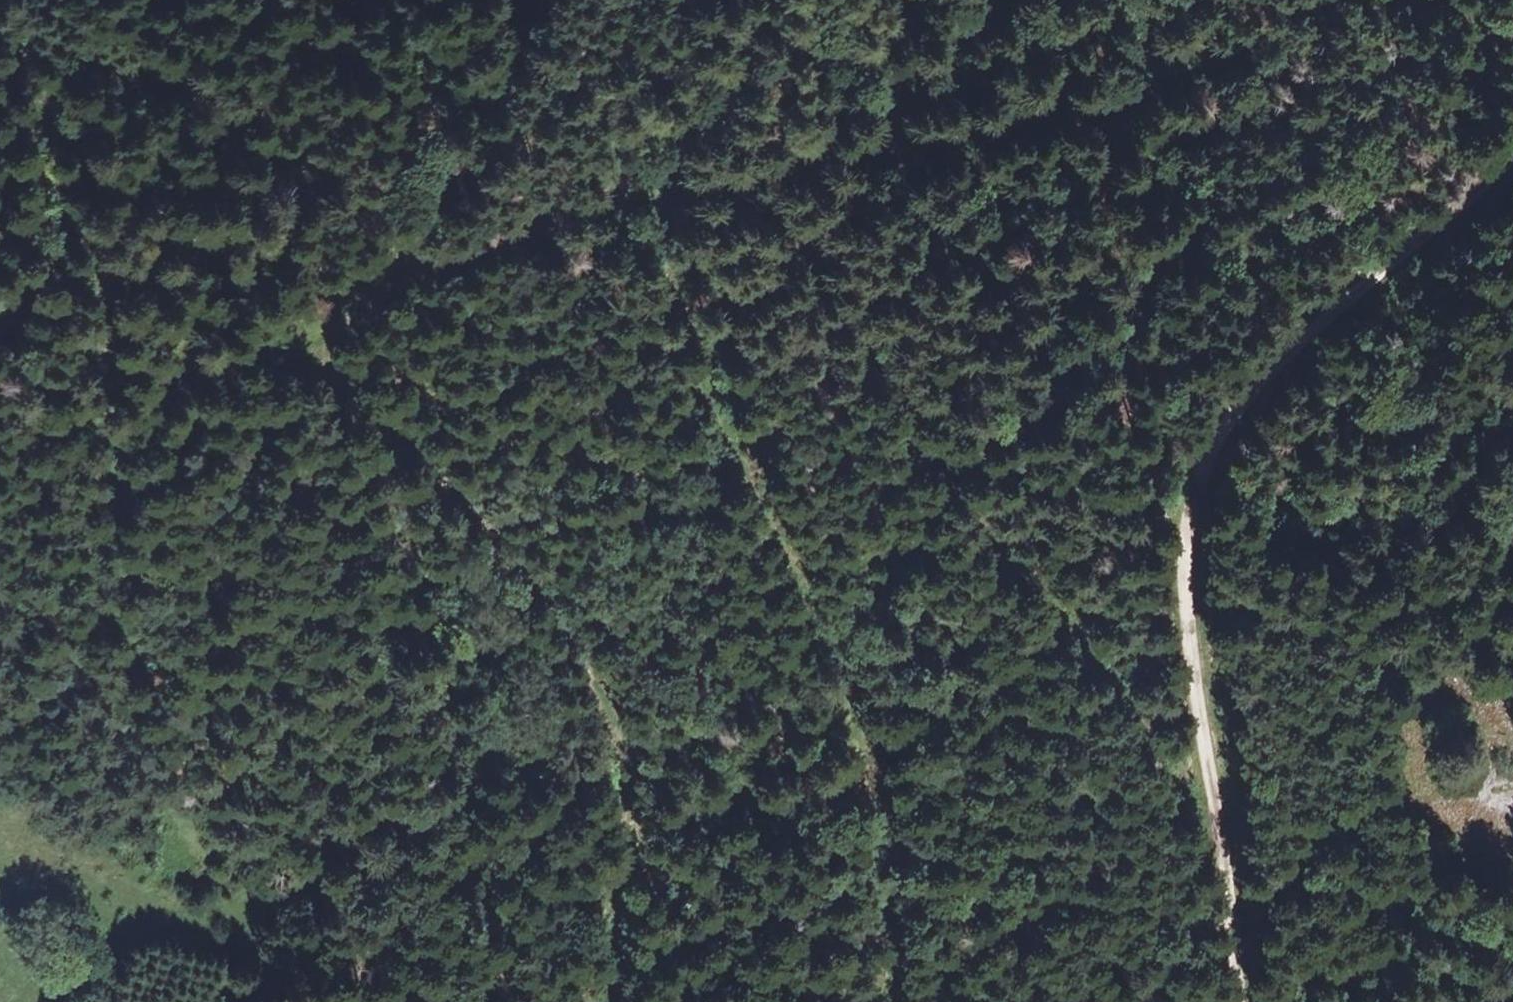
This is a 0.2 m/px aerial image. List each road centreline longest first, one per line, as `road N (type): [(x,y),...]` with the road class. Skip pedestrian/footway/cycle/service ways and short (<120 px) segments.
road 1 (track): [(1243,1001),(1189,598),(1190,517),(1200,477),(1255,394),(1512,158)]

